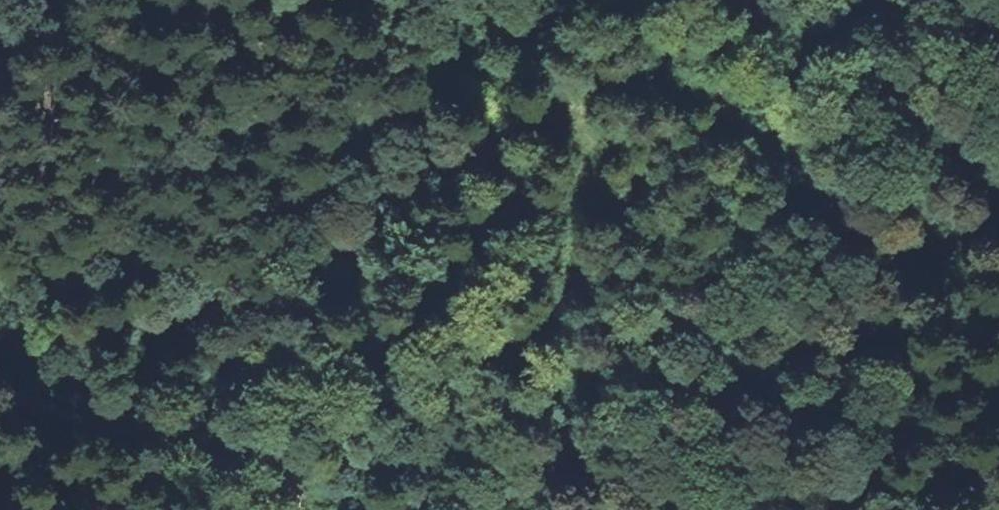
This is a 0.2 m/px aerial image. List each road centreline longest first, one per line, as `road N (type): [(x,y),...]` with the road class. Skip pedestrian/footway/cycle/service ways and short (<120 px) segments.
road 1 (track): [(607,509),(578,456),(561,376),(592,160),(587,130),(559,114),(524,116),(466,147),(442,149),(416,140),(410,122),(413,105),(544,0)]
road 2 (track): [(746,0),(764,41),(768,119),(805,198),(848,246),(896,258),(998,225)]
road 3 (track): [(298,509),(291,481),(244,446),(57,417),(0,380)]

